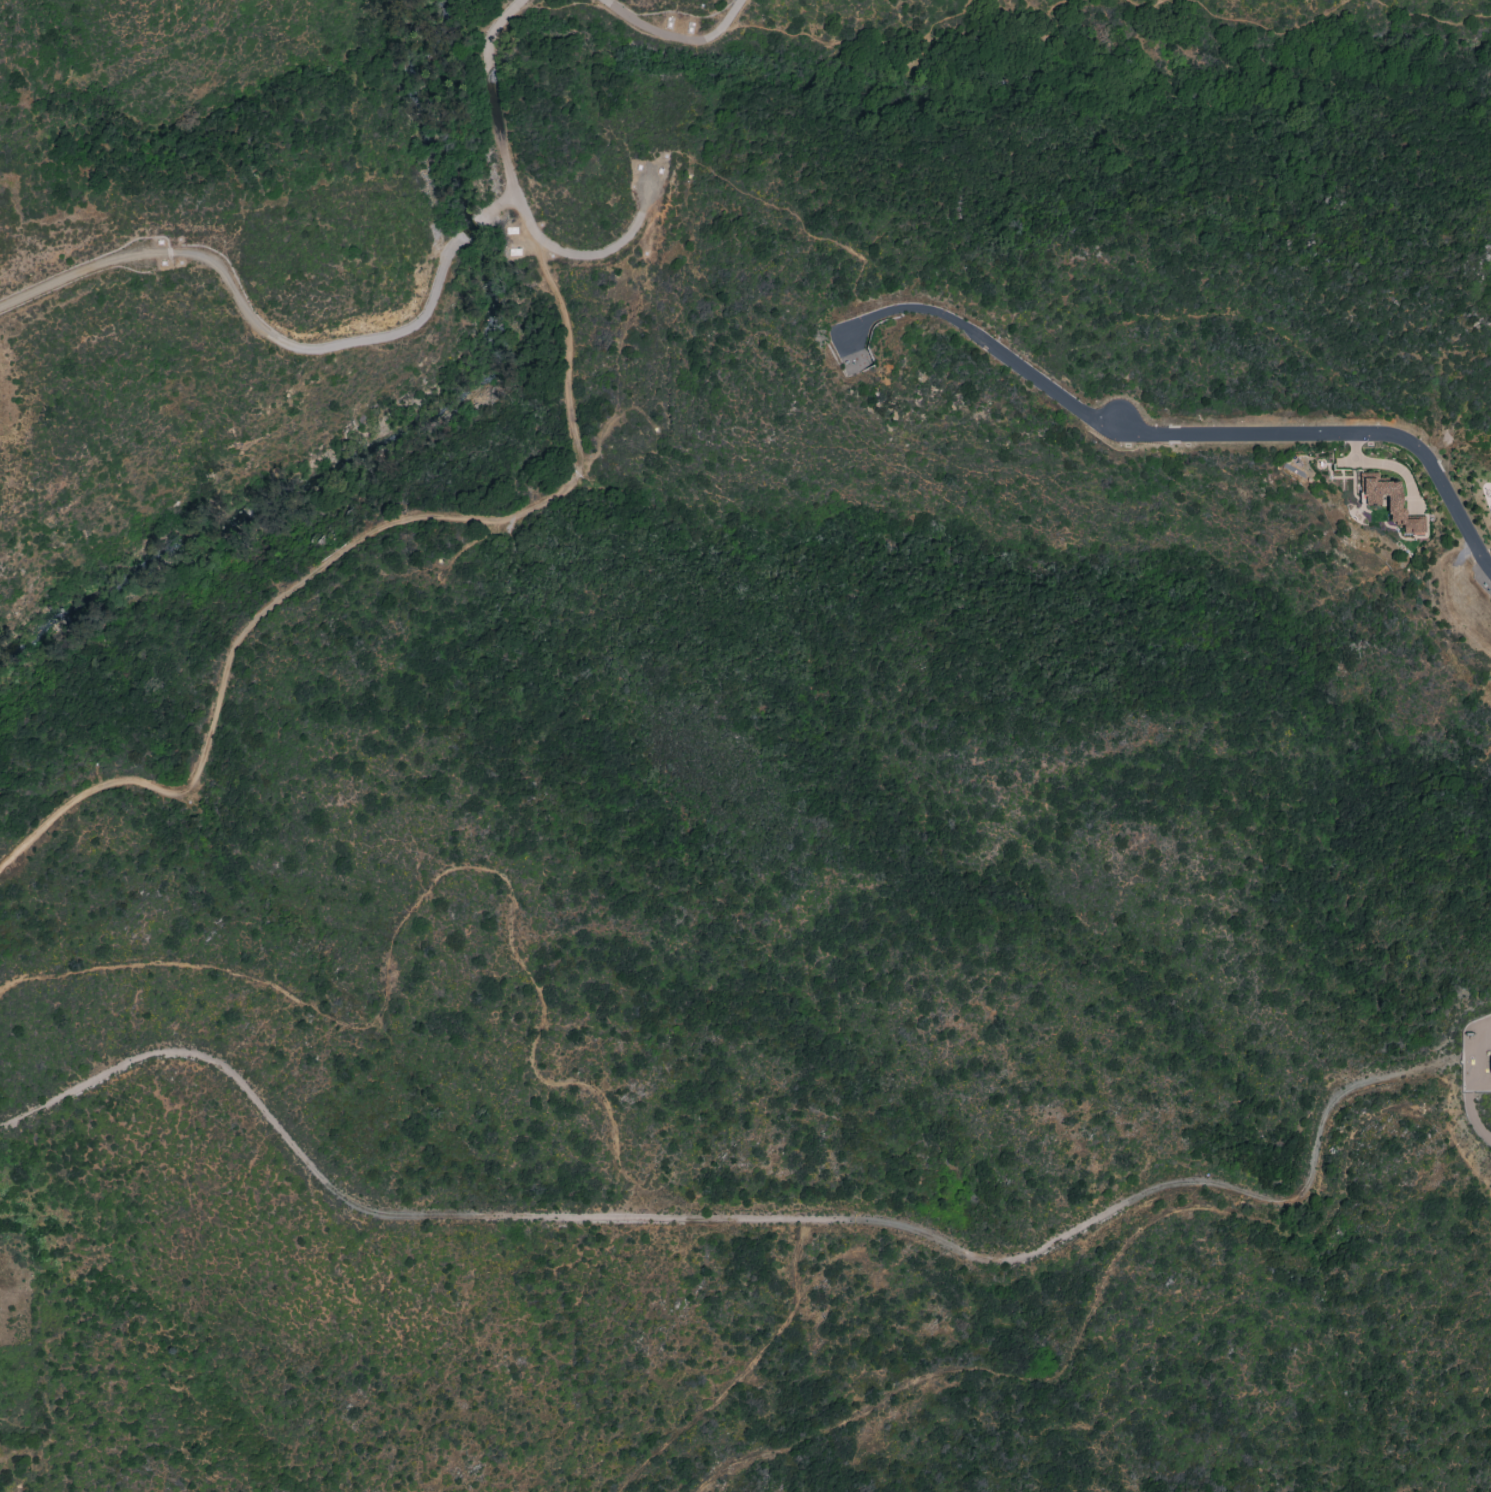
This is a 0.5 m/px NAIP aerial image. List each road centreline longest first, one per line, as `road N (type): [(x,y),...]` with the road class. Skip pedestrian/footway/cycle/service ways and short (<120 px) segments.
road 1 (track): [(510,198),(567,323),(567,408),(586,468),(508,522),(401,513),(230,648),(195,779),(169,795),(139,782),(86,791),(0,869)]
road 2 (residential): [(1490,566),(1426,455),(1399,437),(1121,438),(1118,423)]
road 3 (residential): [(523,0),(500,24),(489,61),(510,198)]
road 4 (residential): [(716,35),(697,42),(658,34),(605,0)]

